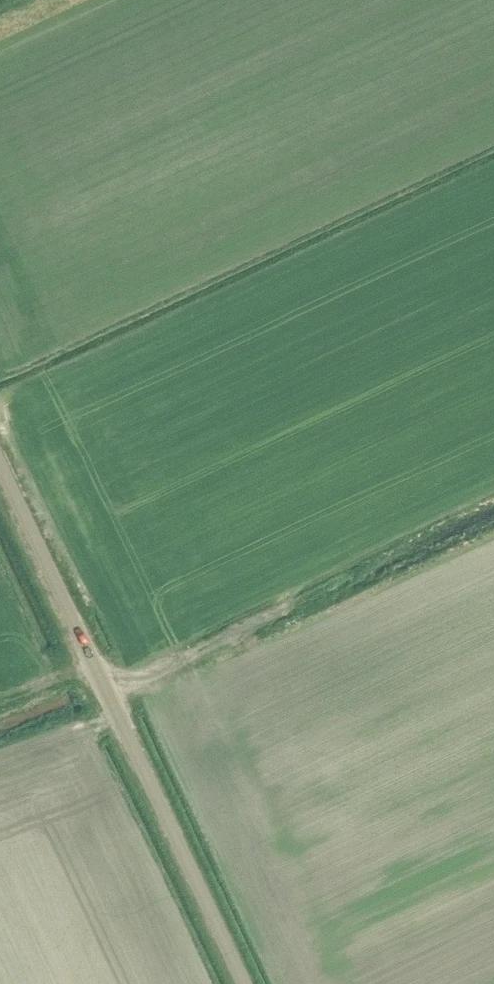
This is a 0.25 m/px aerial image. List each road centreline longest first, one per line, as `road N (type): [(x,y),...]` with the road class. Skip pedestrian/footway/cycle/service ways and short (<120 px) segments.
road 1 (unclassified): [(239,983),(0,475)]

